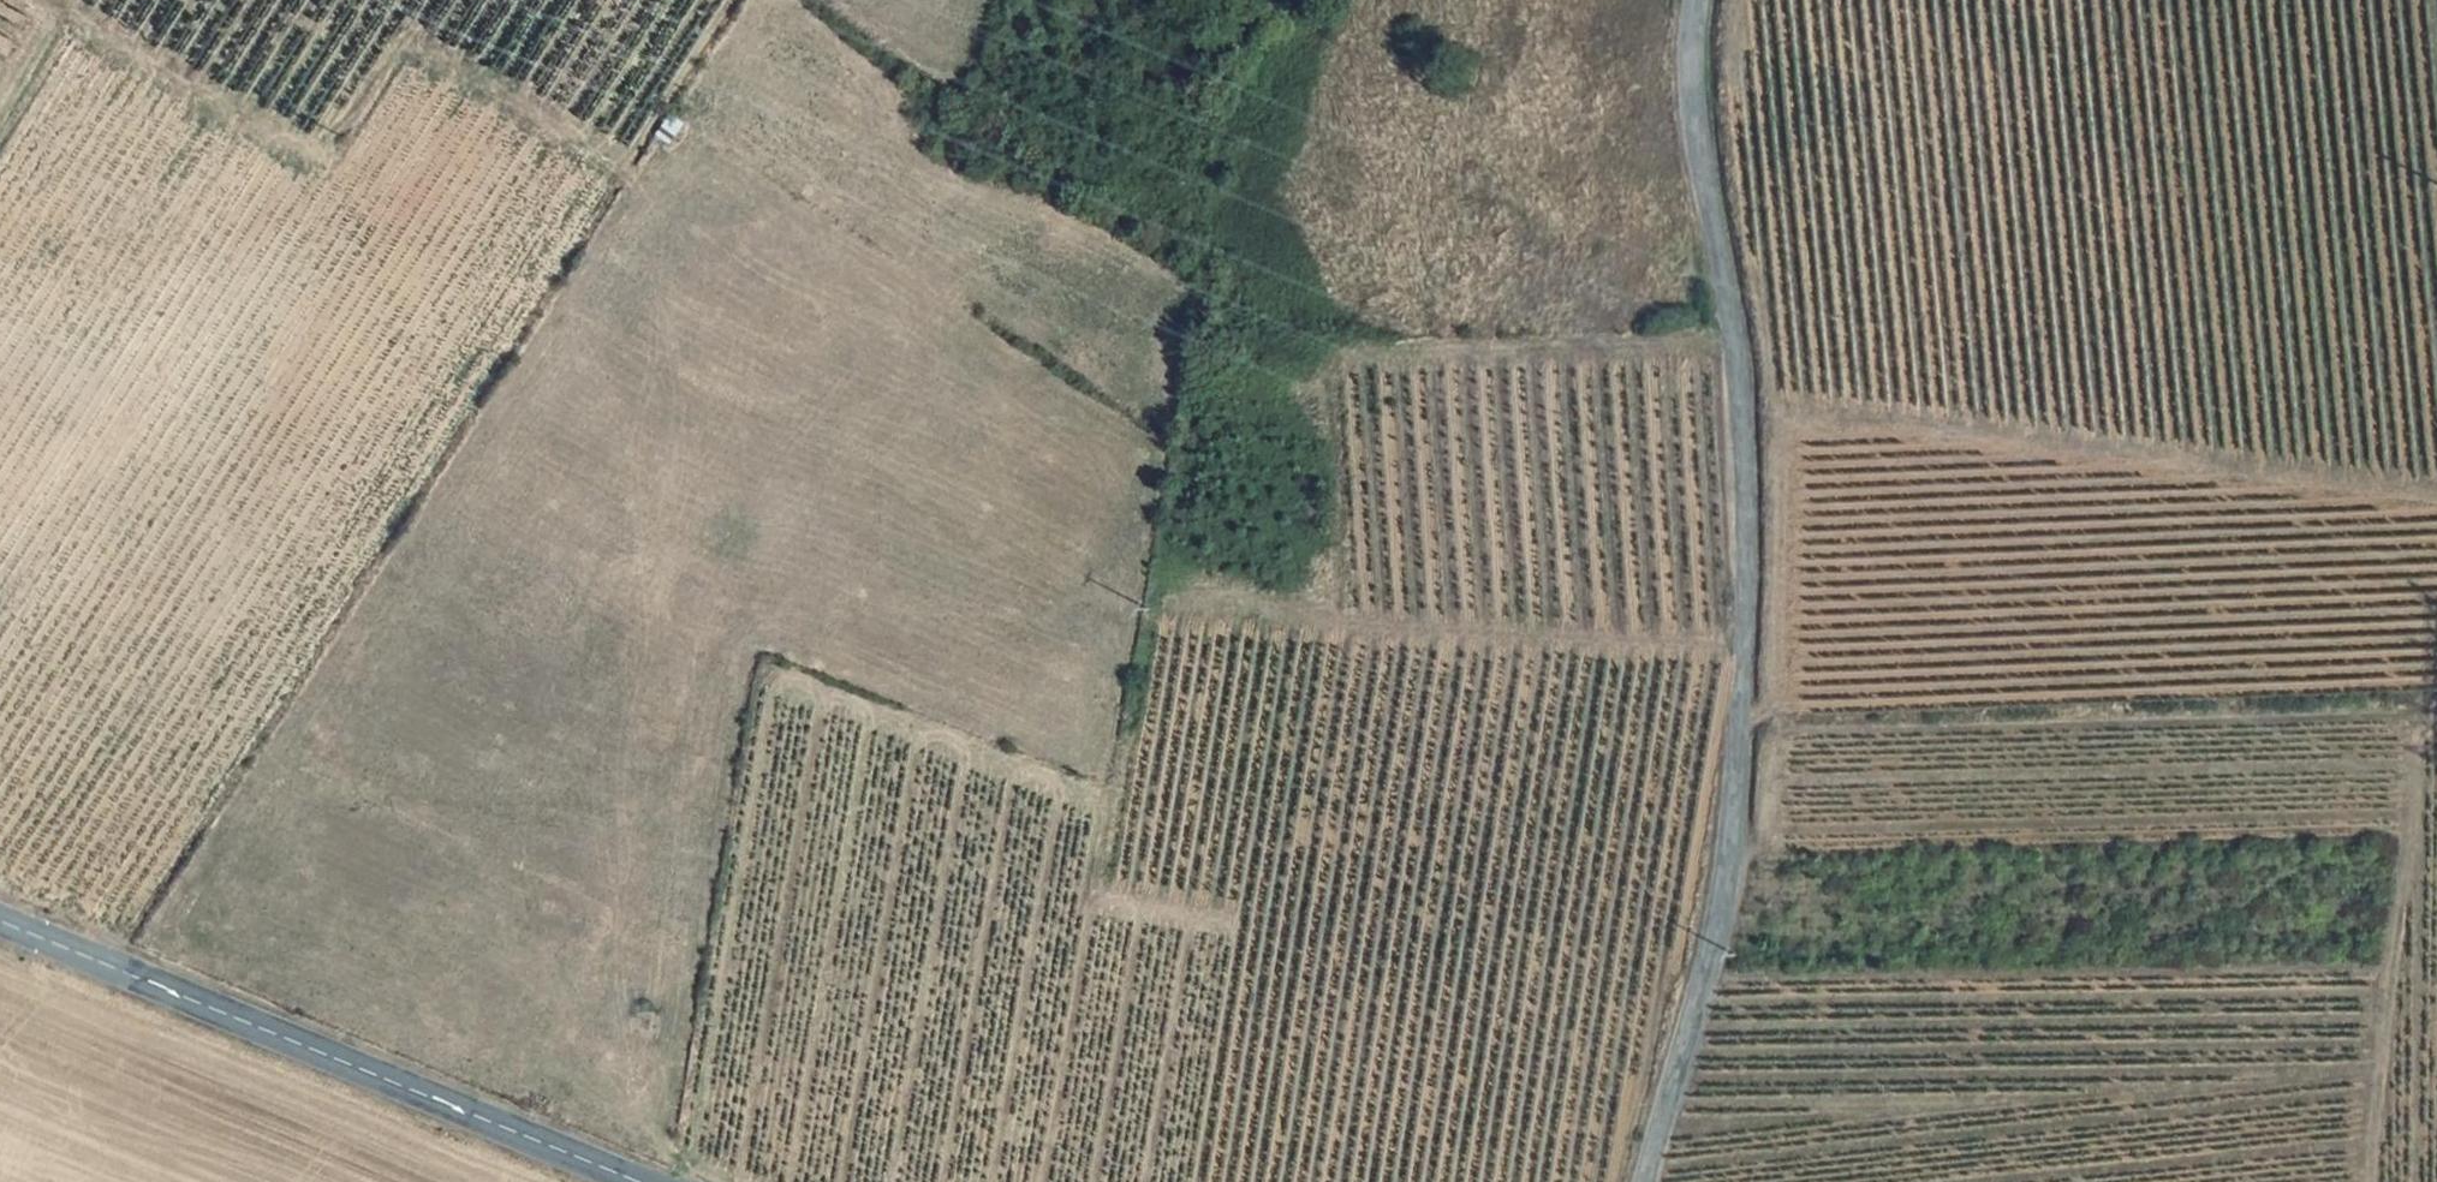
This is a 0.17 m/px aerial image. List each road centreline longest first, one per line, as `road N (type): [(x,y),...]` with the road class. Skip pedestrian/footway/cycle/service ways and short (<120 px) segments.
road 1 (unclassified): [(1652,1181),(1731,886),(1746,630),(1738,380),(1695,144),(1691,54),(1698,0)]
road 2 (tertiary): [(0,919),(649,1181)]

